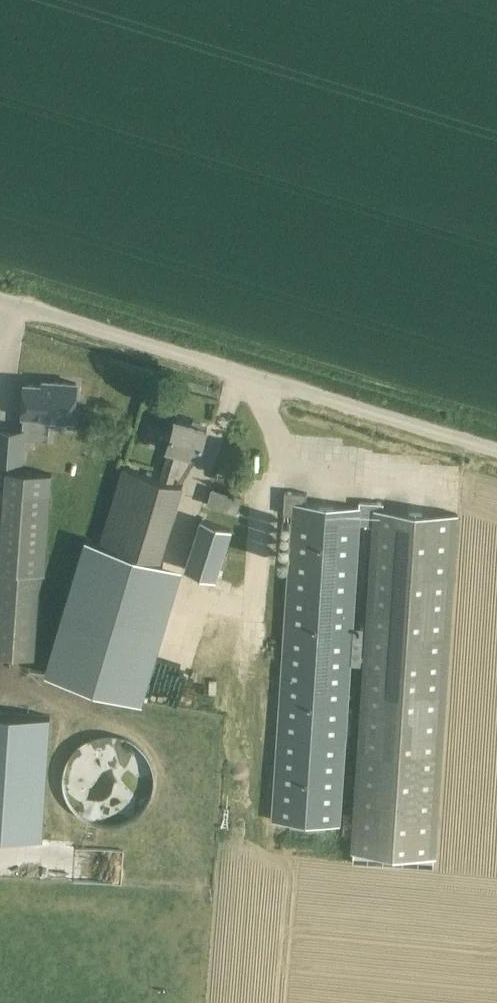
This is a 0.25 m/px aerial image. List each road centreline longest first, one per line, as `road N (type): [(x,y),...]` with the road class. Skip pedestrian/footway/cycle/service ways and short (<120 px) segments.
road 1 (unclassified): [(496,452),(0,302)]

